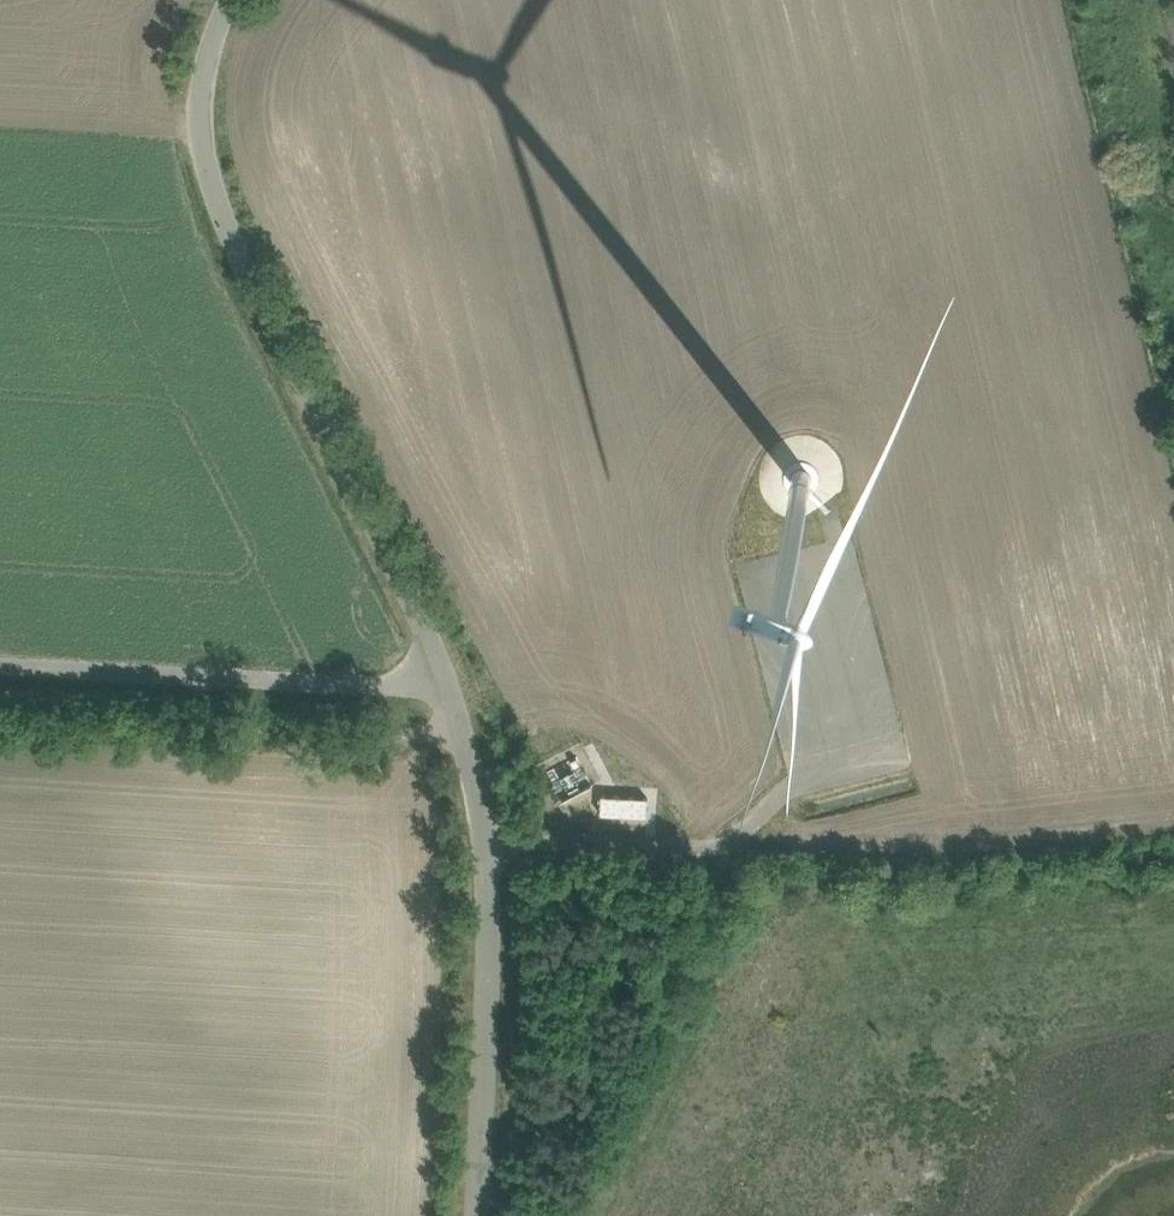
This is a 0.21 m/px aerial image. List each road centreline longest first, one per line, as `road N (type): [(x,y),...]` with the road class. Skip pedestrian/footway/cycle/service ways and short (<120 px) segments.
road 1 (unclassified): [(474,1215),(489,859),(481,731),(428,586),(228,188),(216,146),(216,55),(235,0)]
road 2 (track): [(0,667),(709,703),(884,681)]

